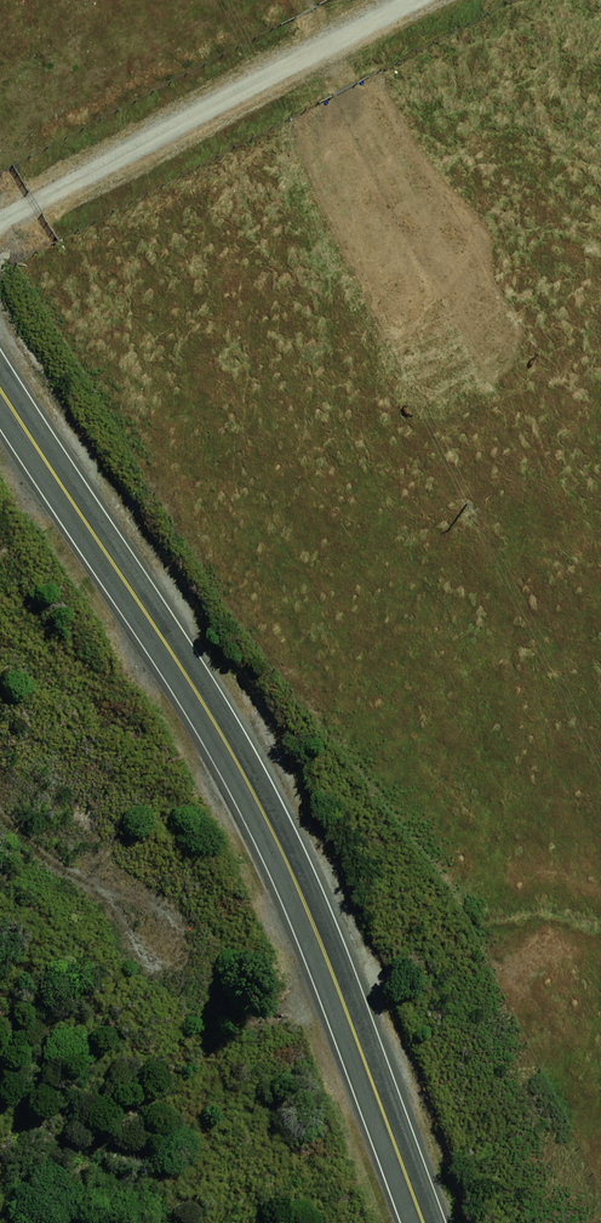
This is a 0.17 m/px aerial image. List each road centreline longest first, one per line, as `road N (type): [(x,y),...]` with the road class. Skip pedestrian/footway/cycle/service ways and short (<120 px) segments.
road 1 (trunk): [(0,389),(145,608),(282,848),(424,1222)]
road 2 (track): [(0,238),(418,0)]
road 3 (track): [(0,848),(91,900),(140,909),(170,940),(155,980),(113,967)]

